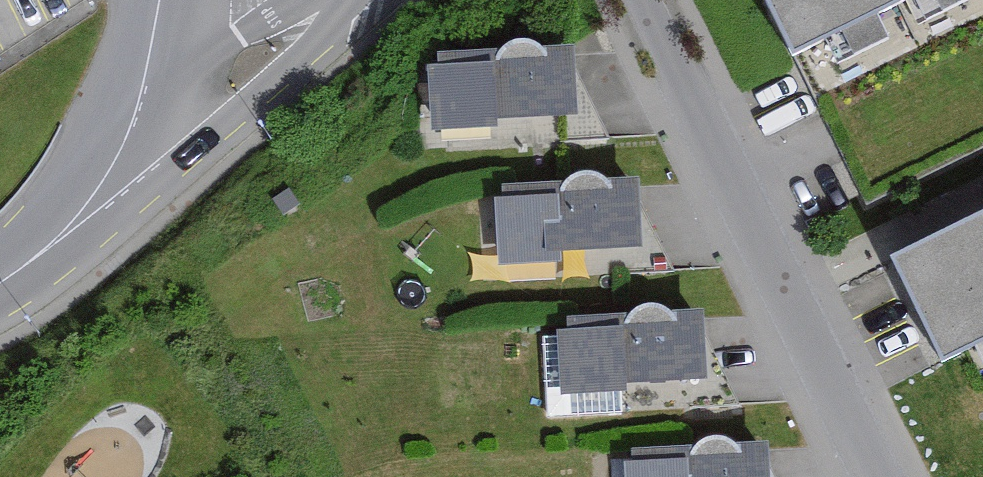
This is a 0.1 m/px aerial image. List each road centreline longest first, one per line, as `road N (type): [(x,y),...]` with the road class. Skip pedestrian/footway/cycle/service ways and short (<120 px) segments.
road 1 (residential): [(650,0),(884,476)]
road 2 (residential): [(17,283),(134,211),(299,64),(349,0)]
road 3 (unclassified): [(17,283),(95,174),(148,67)]
road 4 (residential): [(295,0),(148,67)]

